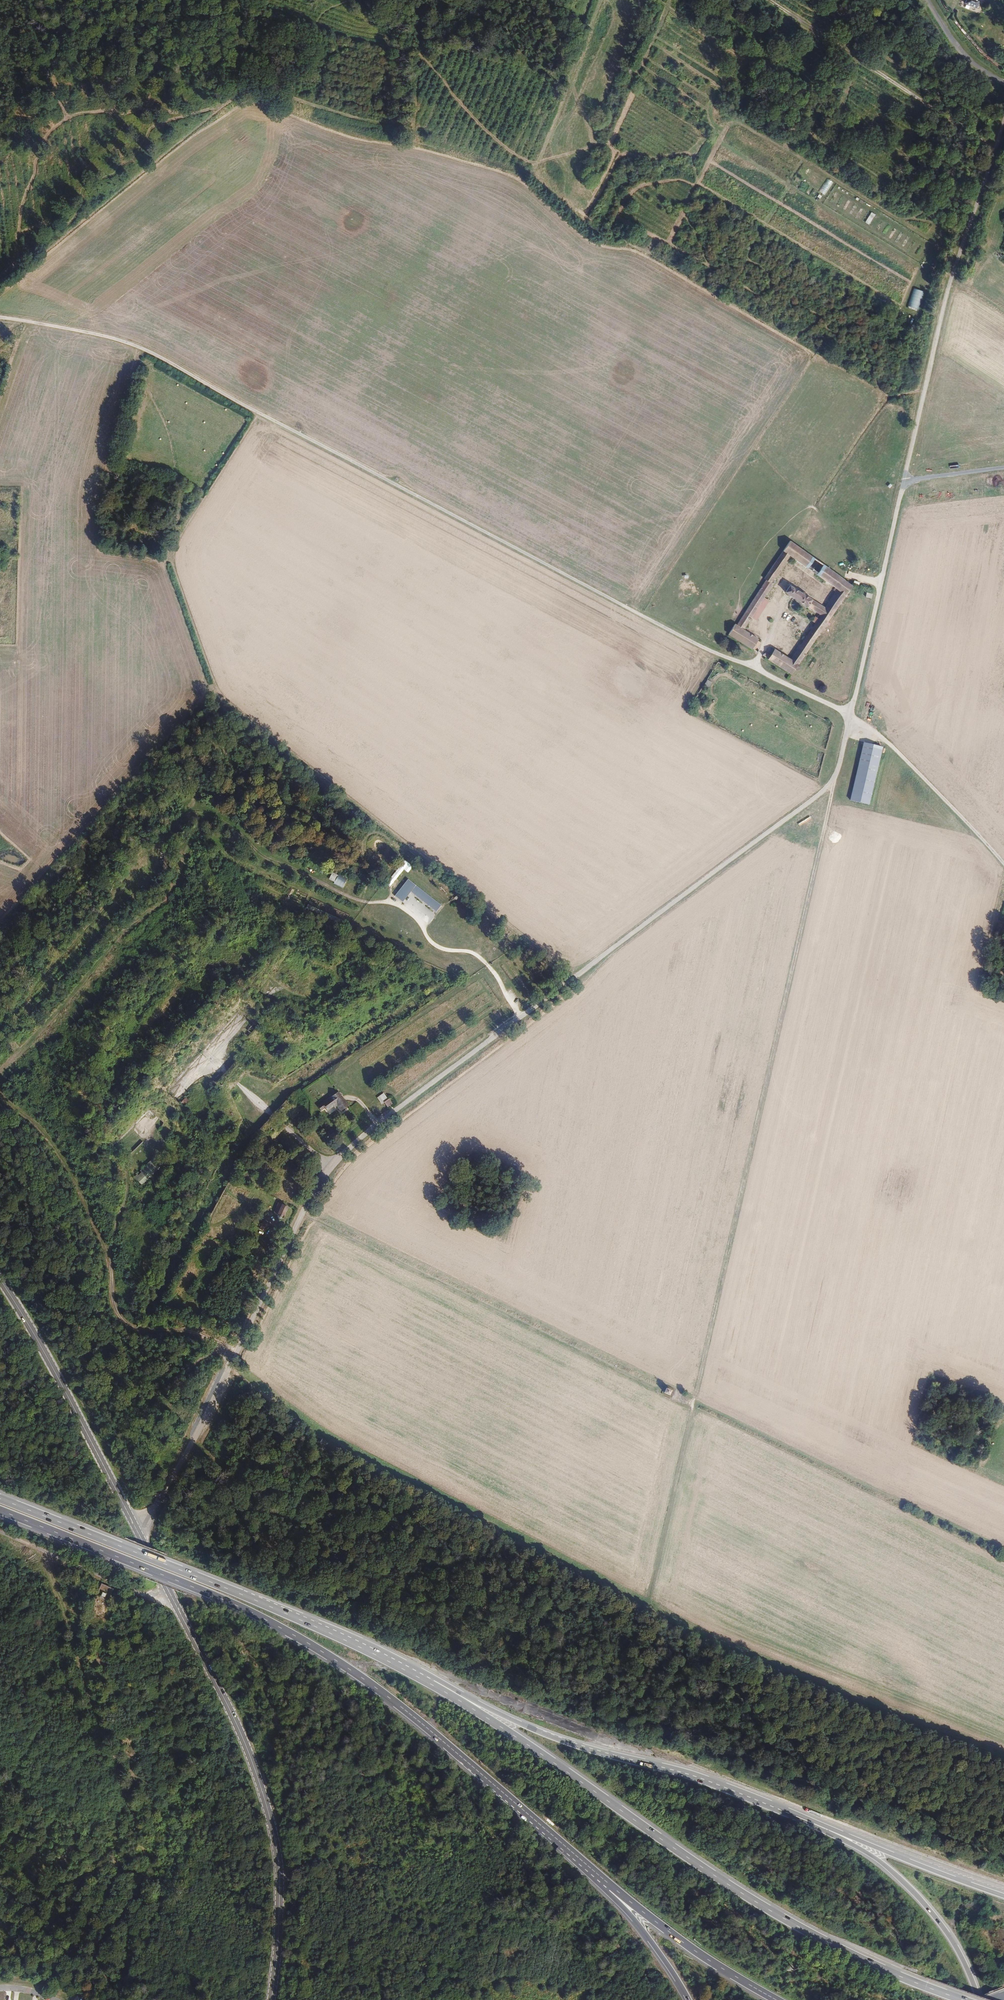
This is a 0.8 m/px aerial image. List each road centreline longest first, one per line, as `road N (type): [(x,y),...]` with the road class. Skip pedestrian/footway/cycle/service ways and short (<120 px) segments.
road 1 (unclassified): [(135,1527),(159,1501),(331,1165),(827,789),(852,716)]
road 2 (unclassified): [(852,716),(708,650),(152,353),(0,318)]
road 3 (track): [(647,1611),(832,782)]
road 4 (motorway): [(0,1511),(234,1605),(338,1661),(615,1891)]
road 5 (motorway): [(962,1999),(766,1908),(429,1682)]
road 6 (secondary): [(272,1999),(280,1877),(261,1780),(135,1527)]
road 7 (motorway): [(429,1682),(343,1636),(0,1499)]
road 8 (track): [(302,1215),(693,1410)]
road 9 (motorway): [(796,1816),(688,1774),(553,1738),(429,1682)]
road 10 (track): [(243,1334),(143,1328),(123,1320),(114,1309),(111,1250),(71,1170),(0,1094)]
road 11 (unclassified): [(905,482),(947,295),(1003,125)]
road 12 (secondary): [(135,1527),(0,1273)]
road 13 (track): [(0,1070),(92,965),(159,907),(187,859)]
road 14 (track): [(523,1016),(471,951),(429,939),(420,920),(390,901),(346,895),(301,869)]
road 15 (track): [(767,0),(996,150)]
road 16 (track): [(513,168),(253,105)]
road 17 (motorway): [(979,1999),(953,1942),(915,1893),(867,1853),(796,1816)]
road 18 (unclassified): [(852,716),(905,482)]
road 19 (motorway): [(1003,1896),(796,1816)]
road 20 (unclassified): [(1003,864),(888,742),(852,716)]
road 21 (motorway): [(615,1891),(776,1999)]
road 22 (track): [(118,1999),(94,1961),(0,1890)]
road 23 (motorway): [(615,1891),(688,1999)]
road 24 (track): [(51,1554),(135,1591),(171,1596)]

